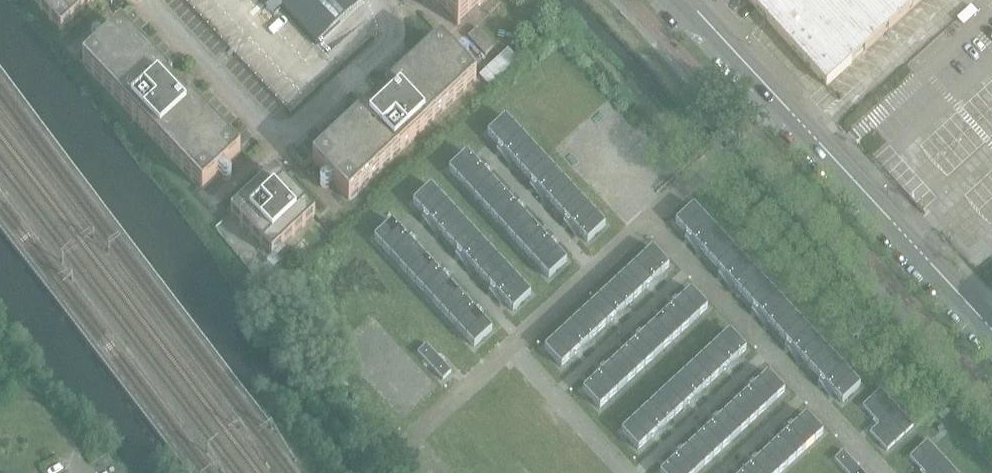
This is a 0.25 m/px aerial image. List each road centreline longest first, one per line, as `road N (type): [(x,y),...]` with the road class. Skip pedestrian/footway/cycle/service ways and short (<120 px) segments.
road 1 (tertiary): [(991,328),(690,0)]

